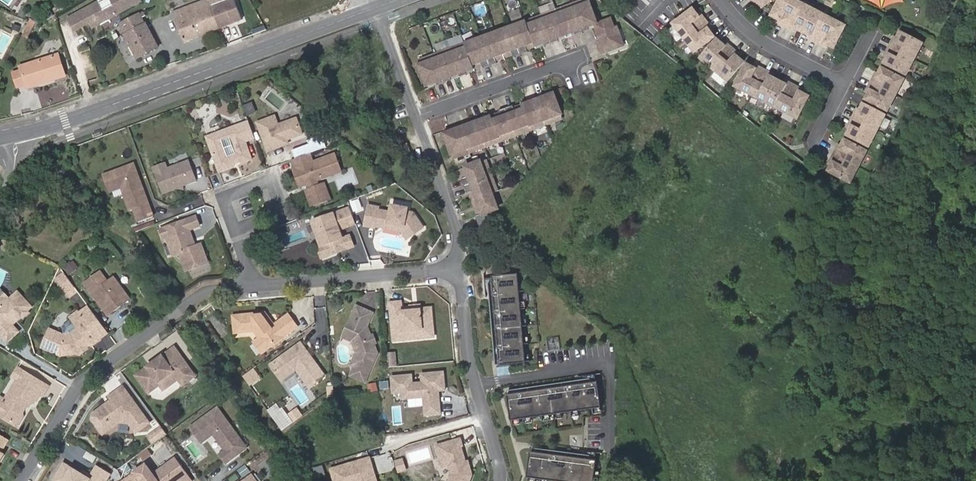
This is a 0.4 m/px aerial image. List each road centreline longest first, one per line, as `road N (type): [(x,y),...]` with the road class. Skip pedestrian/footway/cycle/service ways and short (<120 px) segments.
road 1 (tertiary): [(374,8),(14,137)]
road 2 (residential): [(251,286),(210,290),(81,384),(20,480)]
road 3 (residential): [(374,8),(462,235),(465,267)]
road 4 (residential): [(465,267),(475,382),(499,480)]
road 5 (residential): [(465,267),(251,286)]
road 6 (residential): [(725,0),(763,40),(841,84)]
road 7 (residential): [(238,228),(285,216),(270,180),(230,196)]

